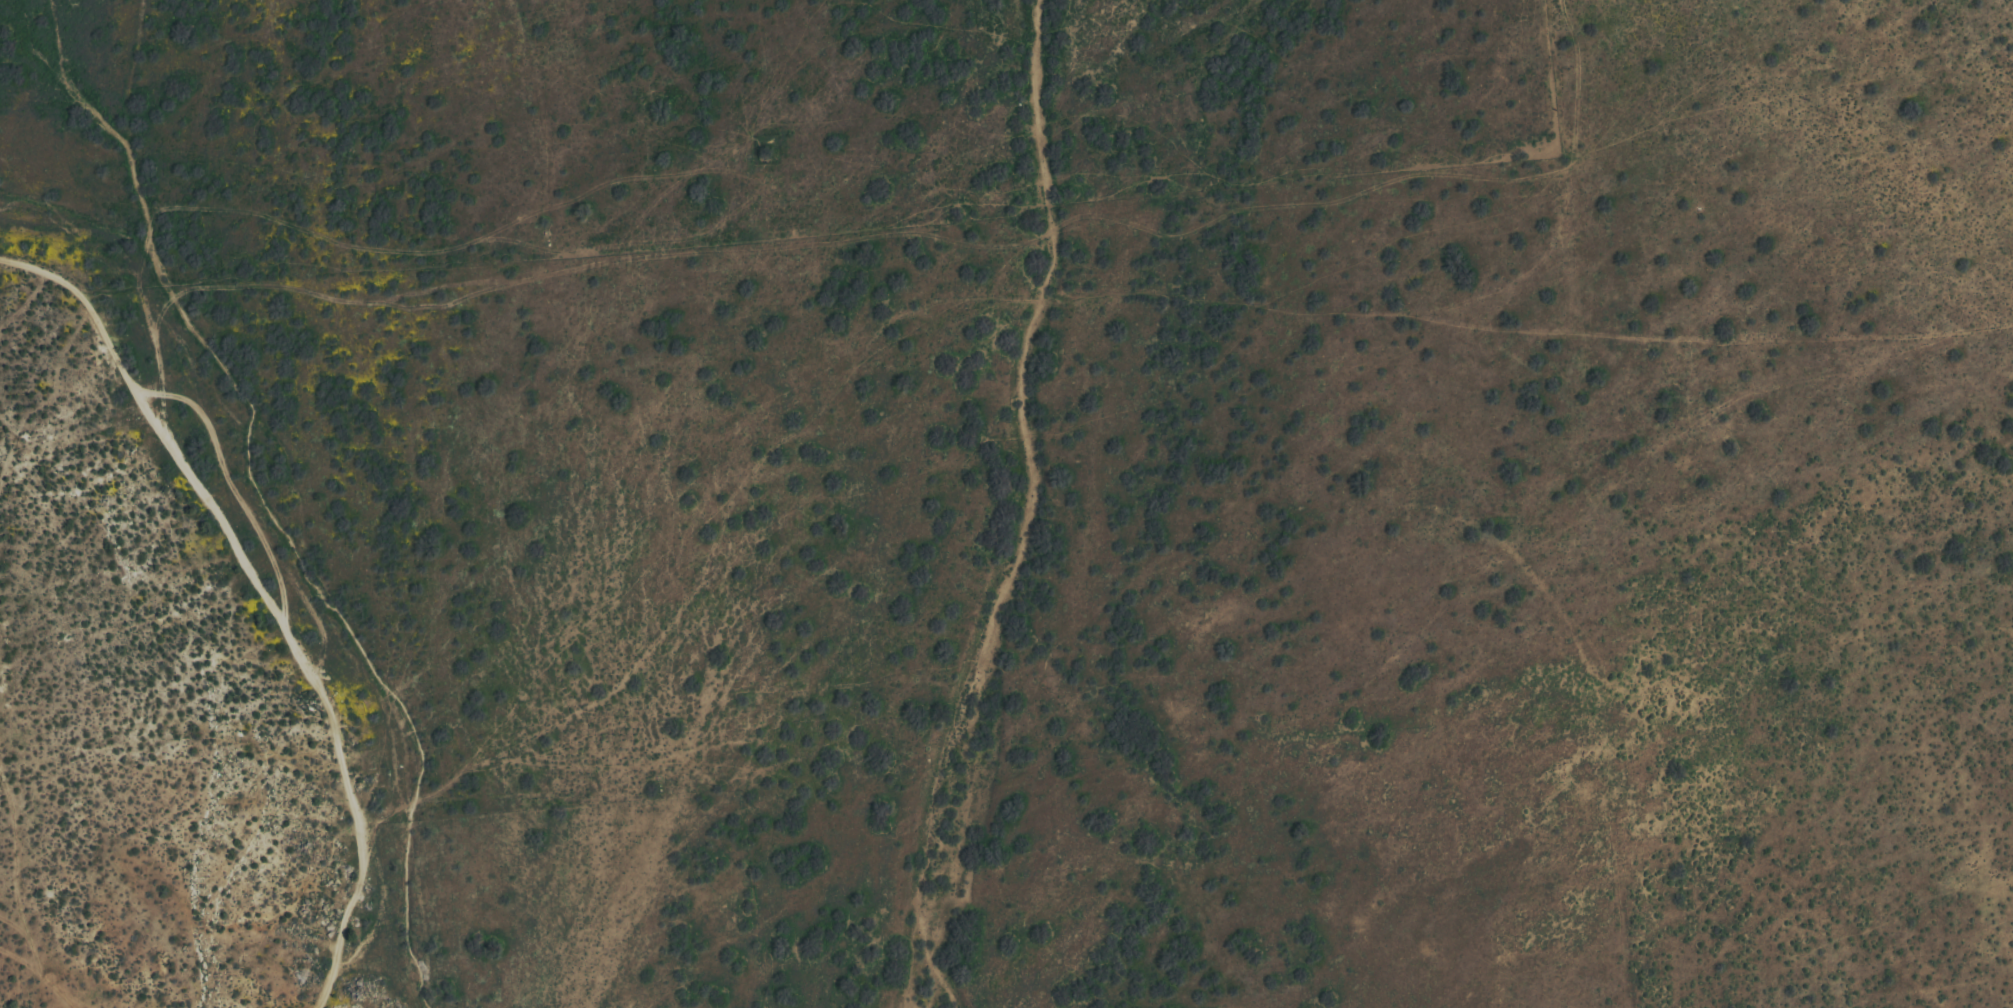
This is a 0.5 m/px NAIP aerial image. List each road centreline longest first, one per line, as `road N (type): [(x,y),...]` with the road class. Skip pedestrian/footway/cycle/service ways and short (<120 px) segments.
road 1 (residential): [(0,258),(63,282),(95,318),(320,696),(354,815),(360,872),(314,1007)]

